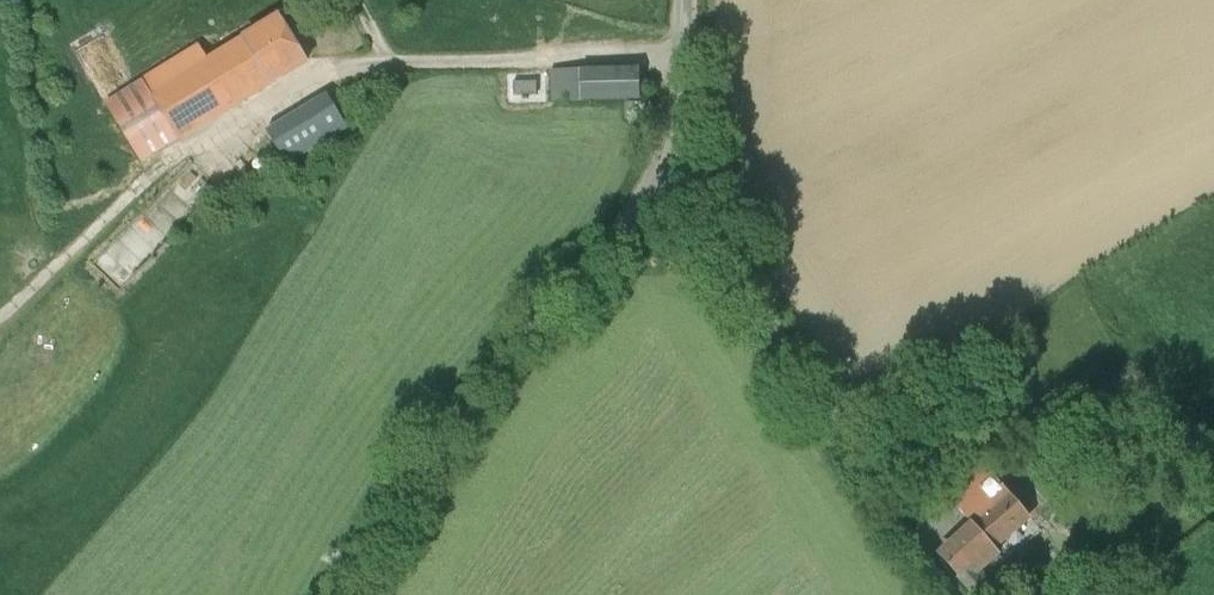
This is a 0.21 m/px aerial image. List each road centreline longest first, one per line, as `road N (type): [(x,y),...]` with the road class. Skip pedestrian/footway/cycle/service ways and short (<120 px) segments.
road 1 (unclassified): [(345,594),(472,397),(676,172)]
road 2 (unclassified): [(954,594),(676,172)]
road 3 (track): [(0,321),(187,153)]
road 4 (unclassified): [(676,172),(685,0)]

